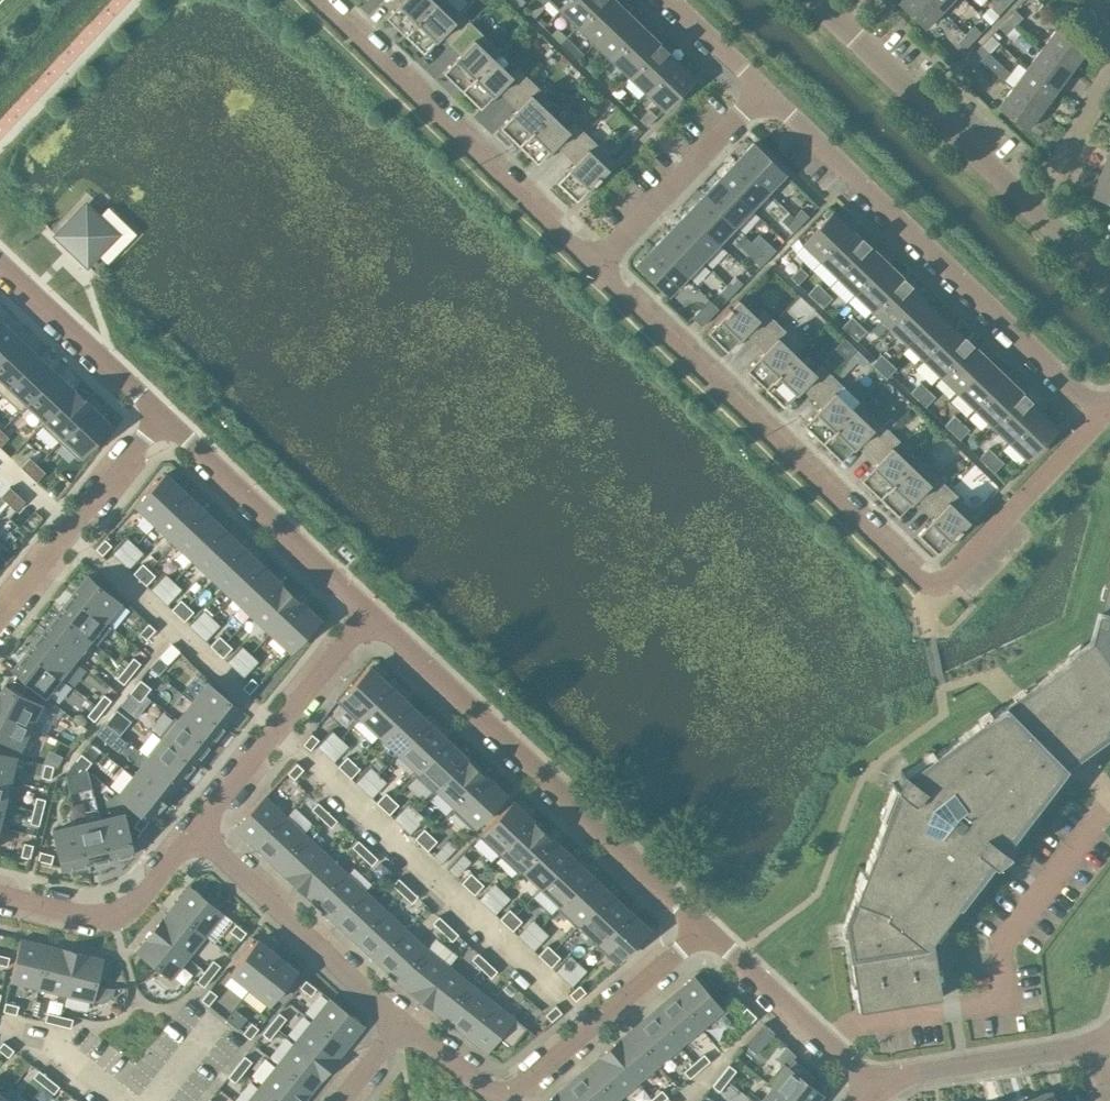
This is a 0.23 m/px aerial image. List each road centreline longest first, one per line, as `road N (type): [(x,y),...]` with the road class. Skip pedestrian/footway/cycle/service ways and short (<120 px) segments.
road 1 (residential): [(1101,413),(949,575),(930,583),(595,265)]
road 2 (residential): [(764,90),(1101,413)]
road 3 (residential): [(701,930),(365,612)]
road 4 (residential): [(595,265),(319,0)]
road 5 (residential): [(701,930),(504,1094),(404,1022)]
road 6 (residential): [(404,1022),(196,829)]
road 7 (residential): [(365,612),(160,418)]
road 8 (residential): [(365,612),(196,829)]
road 9 (residential): [(1028,203),(837,17)]
road 10 (residential): [(160,418),(0,618)]
road 11 (residential): [(595,265),(764,90)]
road 12 (residential): [(196,829),(137,903),(119,913),(85,914),(0,893)]
road 13 (residential): [(875,1086),(701,930)]
road 14 (unclassified): [(160,418),(0,255)]
road 15 (unclassified): [(875,1086),(904,1075),(1095,1045)]
road 16 (residential): [(1028,203),(1052,177),(1109,68)]
road 17 (residential): [(674,0),(764,90)]

